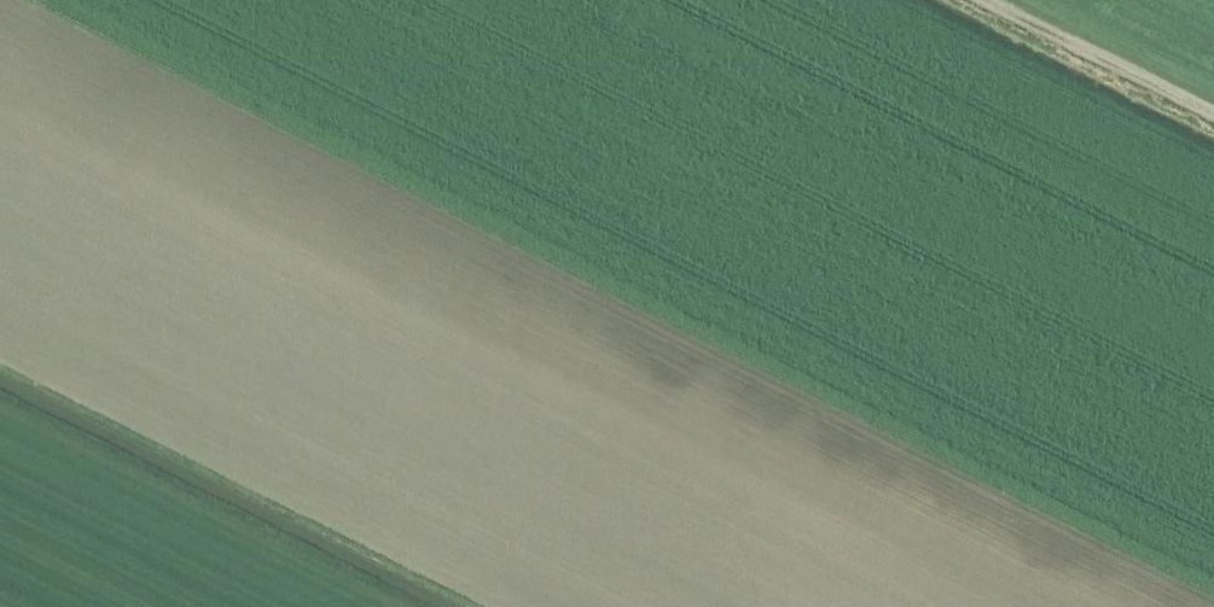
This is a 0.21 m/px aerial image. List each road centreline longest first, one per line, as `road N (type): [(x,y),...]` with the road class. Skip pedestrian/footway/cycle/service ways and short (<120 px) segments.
road 1 (track): [(1213,110),(998,0)]

